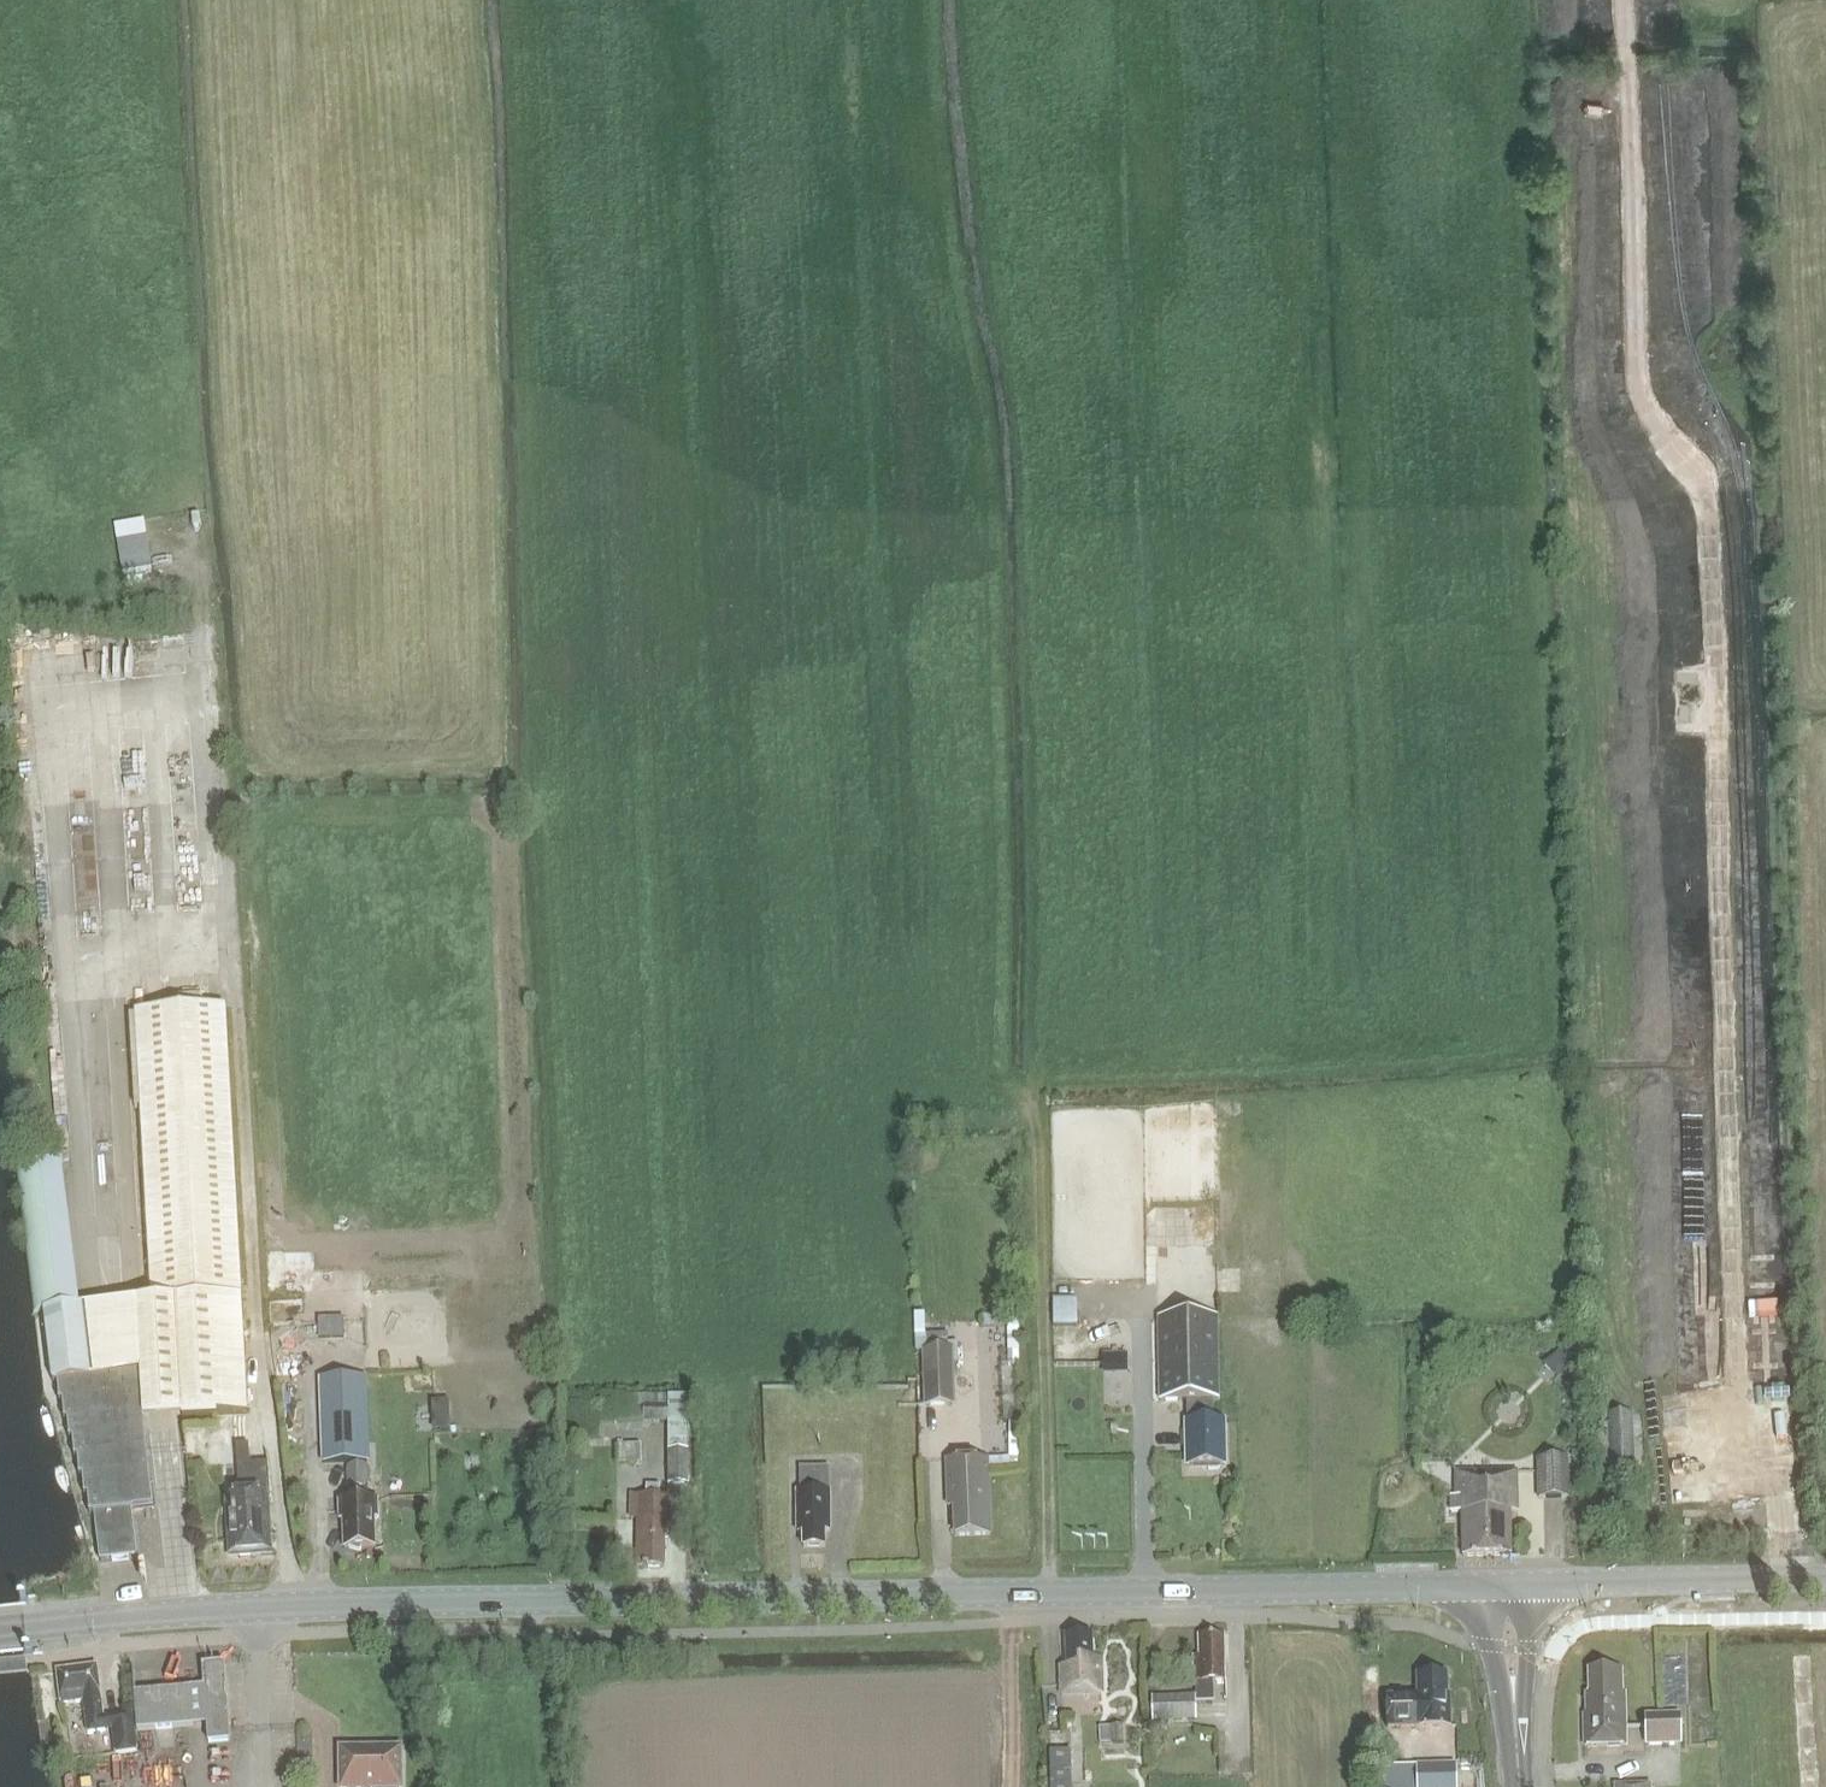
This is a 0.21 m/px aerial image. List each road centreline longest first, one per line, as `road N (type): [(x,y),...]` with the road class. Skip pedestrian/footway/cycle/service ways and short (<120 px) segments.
road 1 (primary): [(0,1631),(377,1603),(1488,1585)]
road 2 (secondary): [(1825,1582),(1529,1584)]
road 3 (primary): [(1488,1585),(1501,1707),(1517,1765)]
road 4 (primary): [(1517,1765),(1529,1584)]

